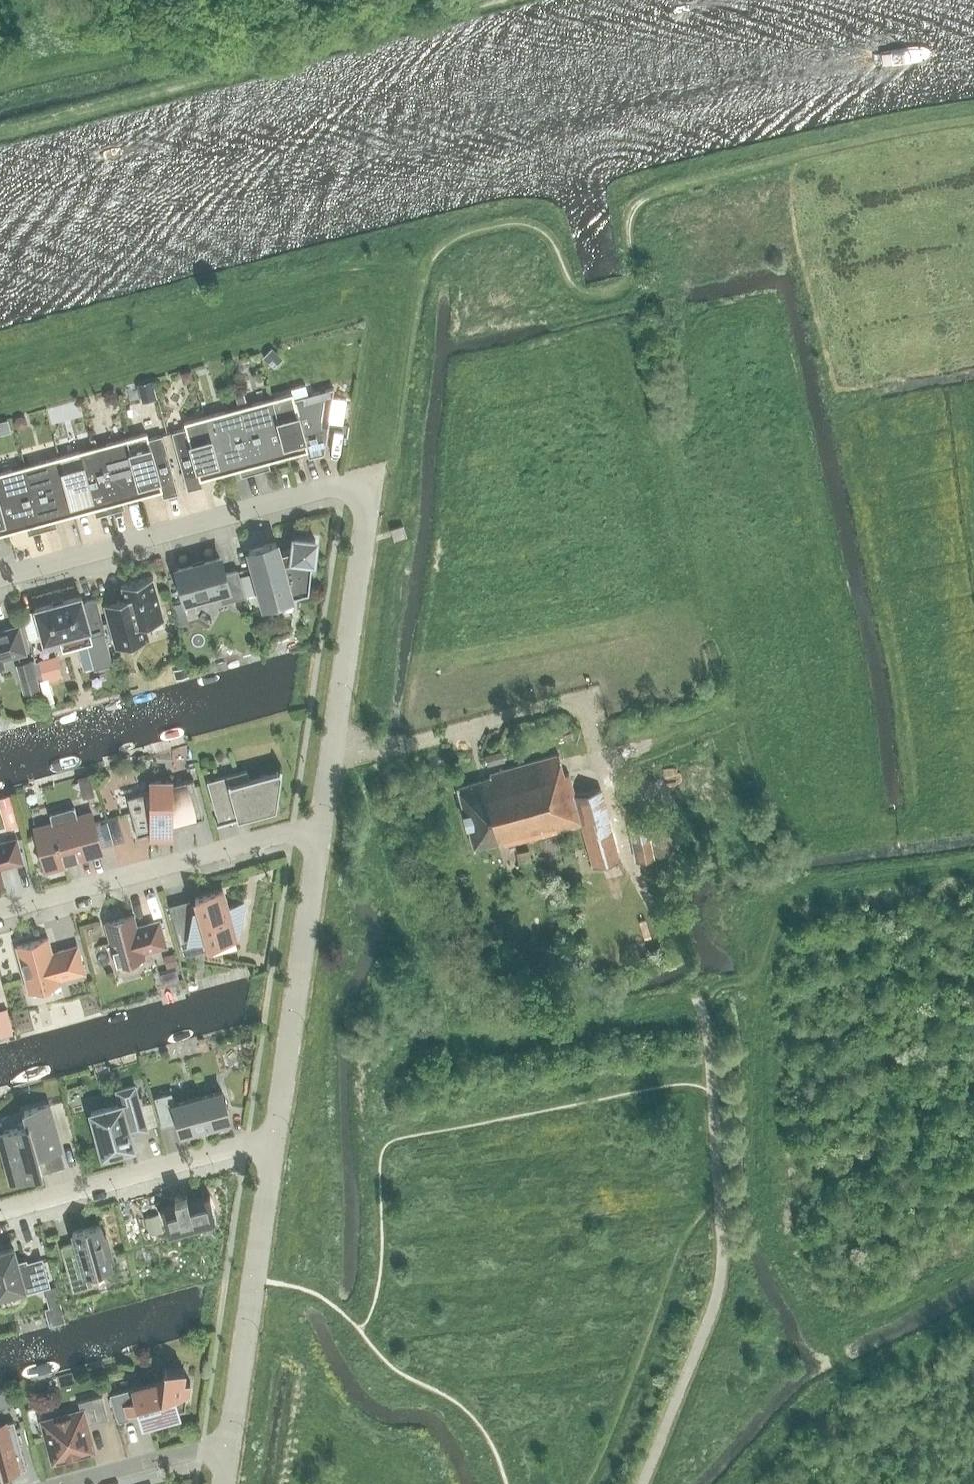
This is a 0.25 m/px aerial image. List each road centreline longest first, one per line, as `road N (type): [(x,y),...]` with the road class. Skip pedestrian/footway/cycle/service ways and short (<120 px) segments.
road 1 (residential): [(372,476),(0,577)]
road 2 (unclassified): [(322,823),(372,476)]
road 3 (residential): [(322,823),(0,911)]
road 4 (unclassified): [(275,1138),(322,823)]
road 5 (unclassified): [(230,1441),(275,1138)]
road 6 (residential): [(275,1138),(0,1212)]
road 7 (residential): [(230,1441),(70,1483)]

